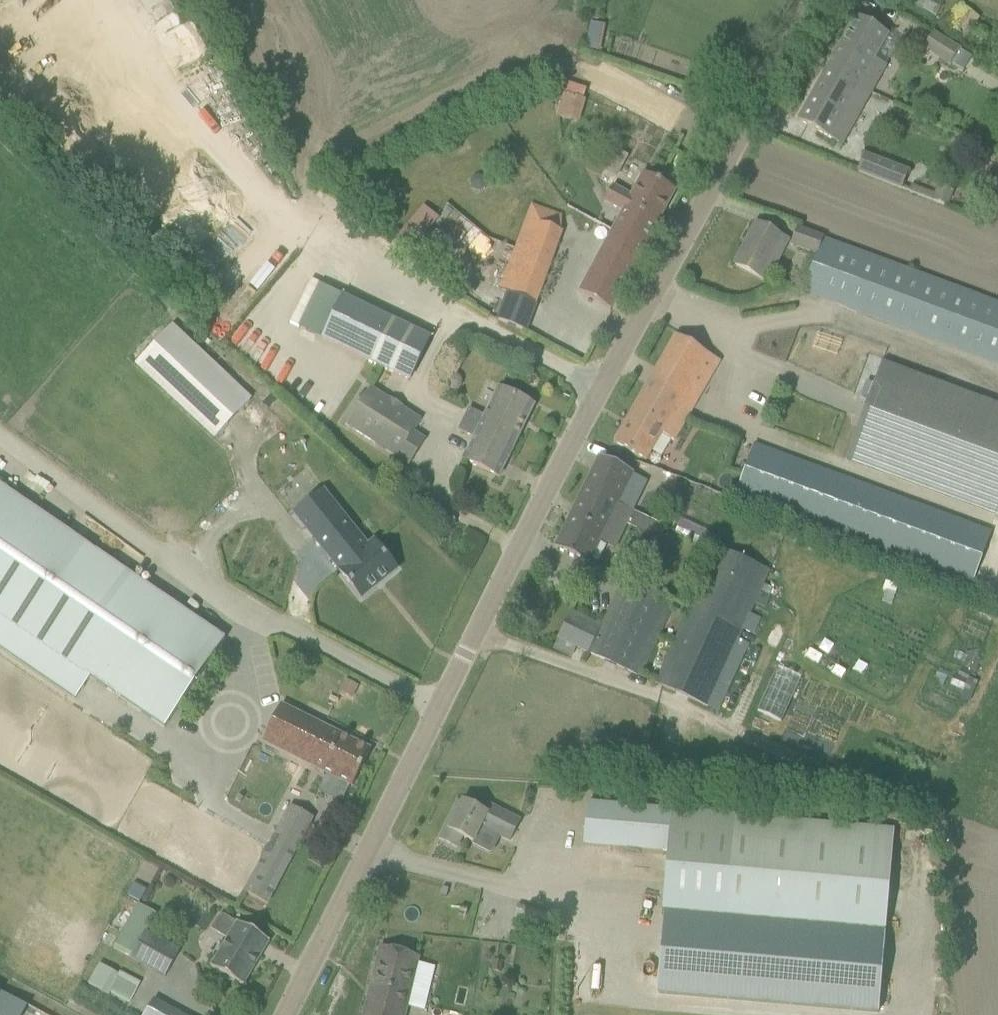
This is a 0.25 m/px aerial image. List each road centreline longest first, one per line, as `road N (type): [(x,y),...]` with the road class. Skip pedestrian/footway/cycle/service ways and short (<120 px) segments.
road 1 (residential): [(283,1014),(499,570),(640,325),(810,0)]

